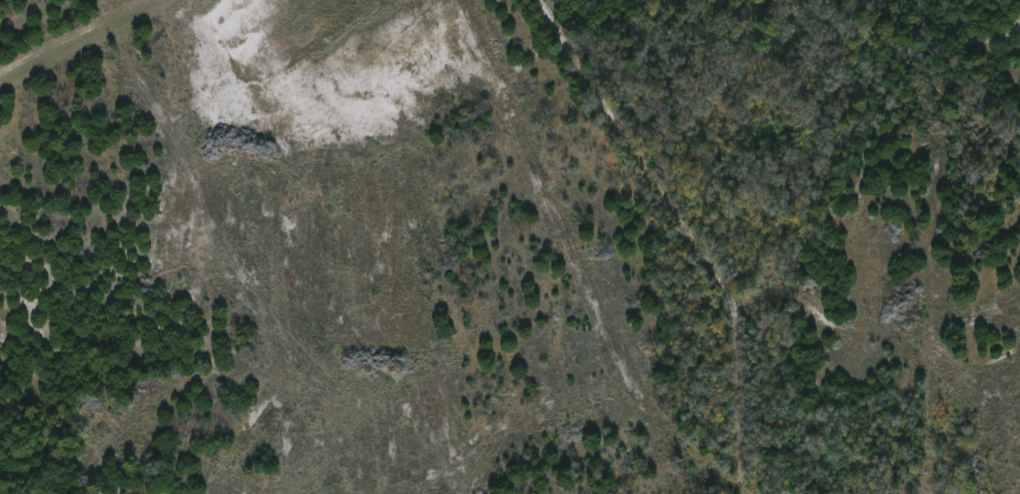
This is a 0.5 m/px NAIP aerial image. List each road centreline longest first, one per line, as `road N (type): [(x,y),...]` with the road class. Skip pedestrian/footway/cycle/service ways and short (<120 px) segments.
road 1 (track): [(739,493),(732,297),(532,0)]

